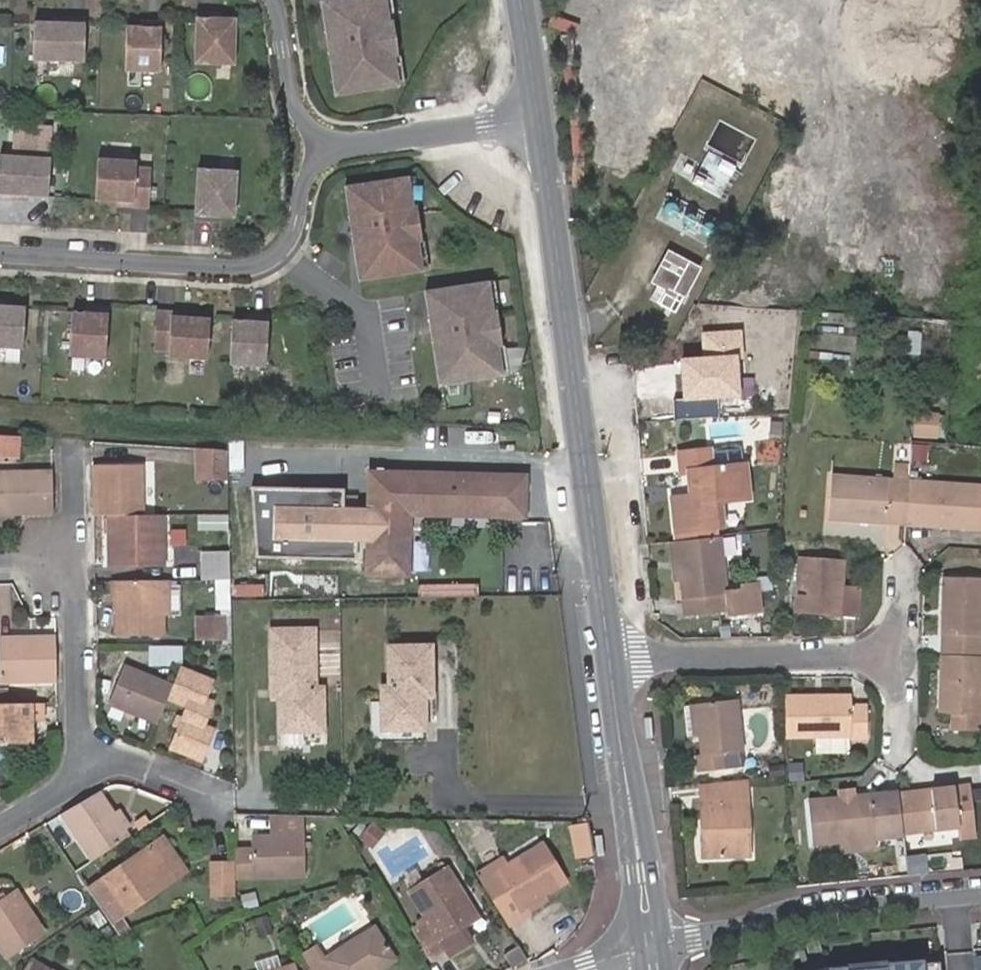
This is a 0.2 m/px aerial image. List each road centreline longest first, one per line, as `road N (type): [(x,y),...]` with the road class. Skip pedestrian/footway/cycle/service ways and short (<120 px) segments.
road 1 (secondary): [(537,113),(609,661)]
road 2 (residential): [(0,254),(247,268),(291,233),(320,147)]
road 3 (residential): [(980,890),(820,905),(651,948)]
road 4 (residential): [(609,661),(903,651)]
road 5 (secondary): [(609,661),(651,948)]
road 6 (residential): [(0,564),(82,566),(79,764)]
road 7 (residential): [(320,147),(537,113)]
road 8 (residential): [(273,0),(281,9),(291,99),(320,147)]
road 9 (residential): [(222,799),(79,764)]

